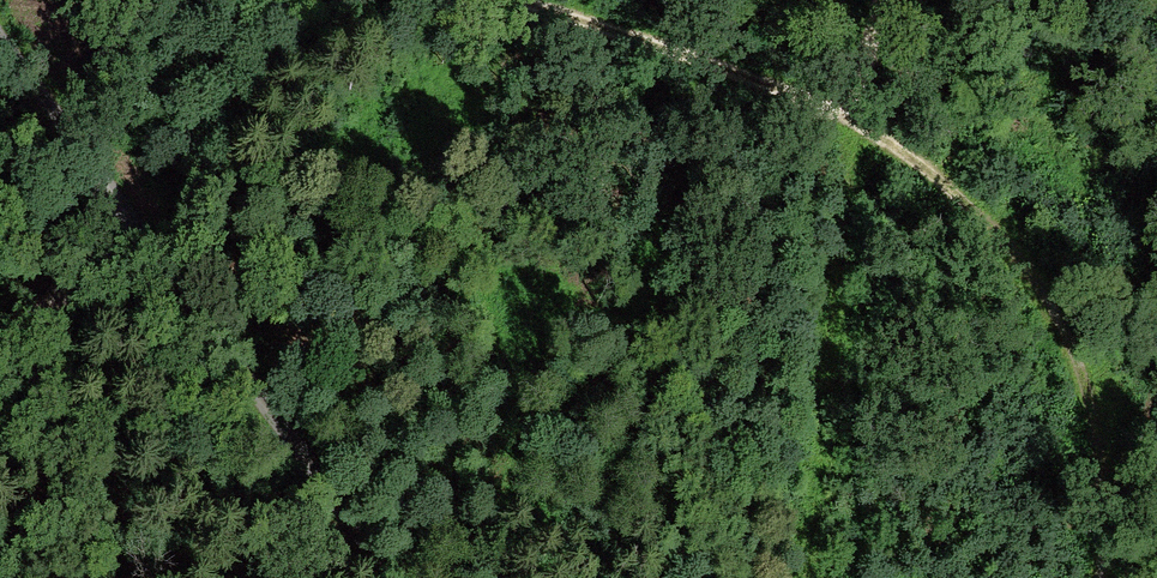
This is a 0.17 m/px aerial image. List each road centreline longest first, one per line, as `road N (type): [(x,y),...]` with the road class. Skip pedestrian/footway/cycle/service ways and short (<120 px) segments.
road 1 (track): [(846,117),(1028,270),(1092,438),(1102,515),(1096,577)]
road 2 (track): [(114,194),(393,577)]
road 3 (track): [(802,577),(834,332),(846,117)]
road 4 (track): [(504,0),(846,117)]
road 5 (track): [(114,194),(88,279),(0,331)]
road 6 (track): [(114,194),(0,45)]

